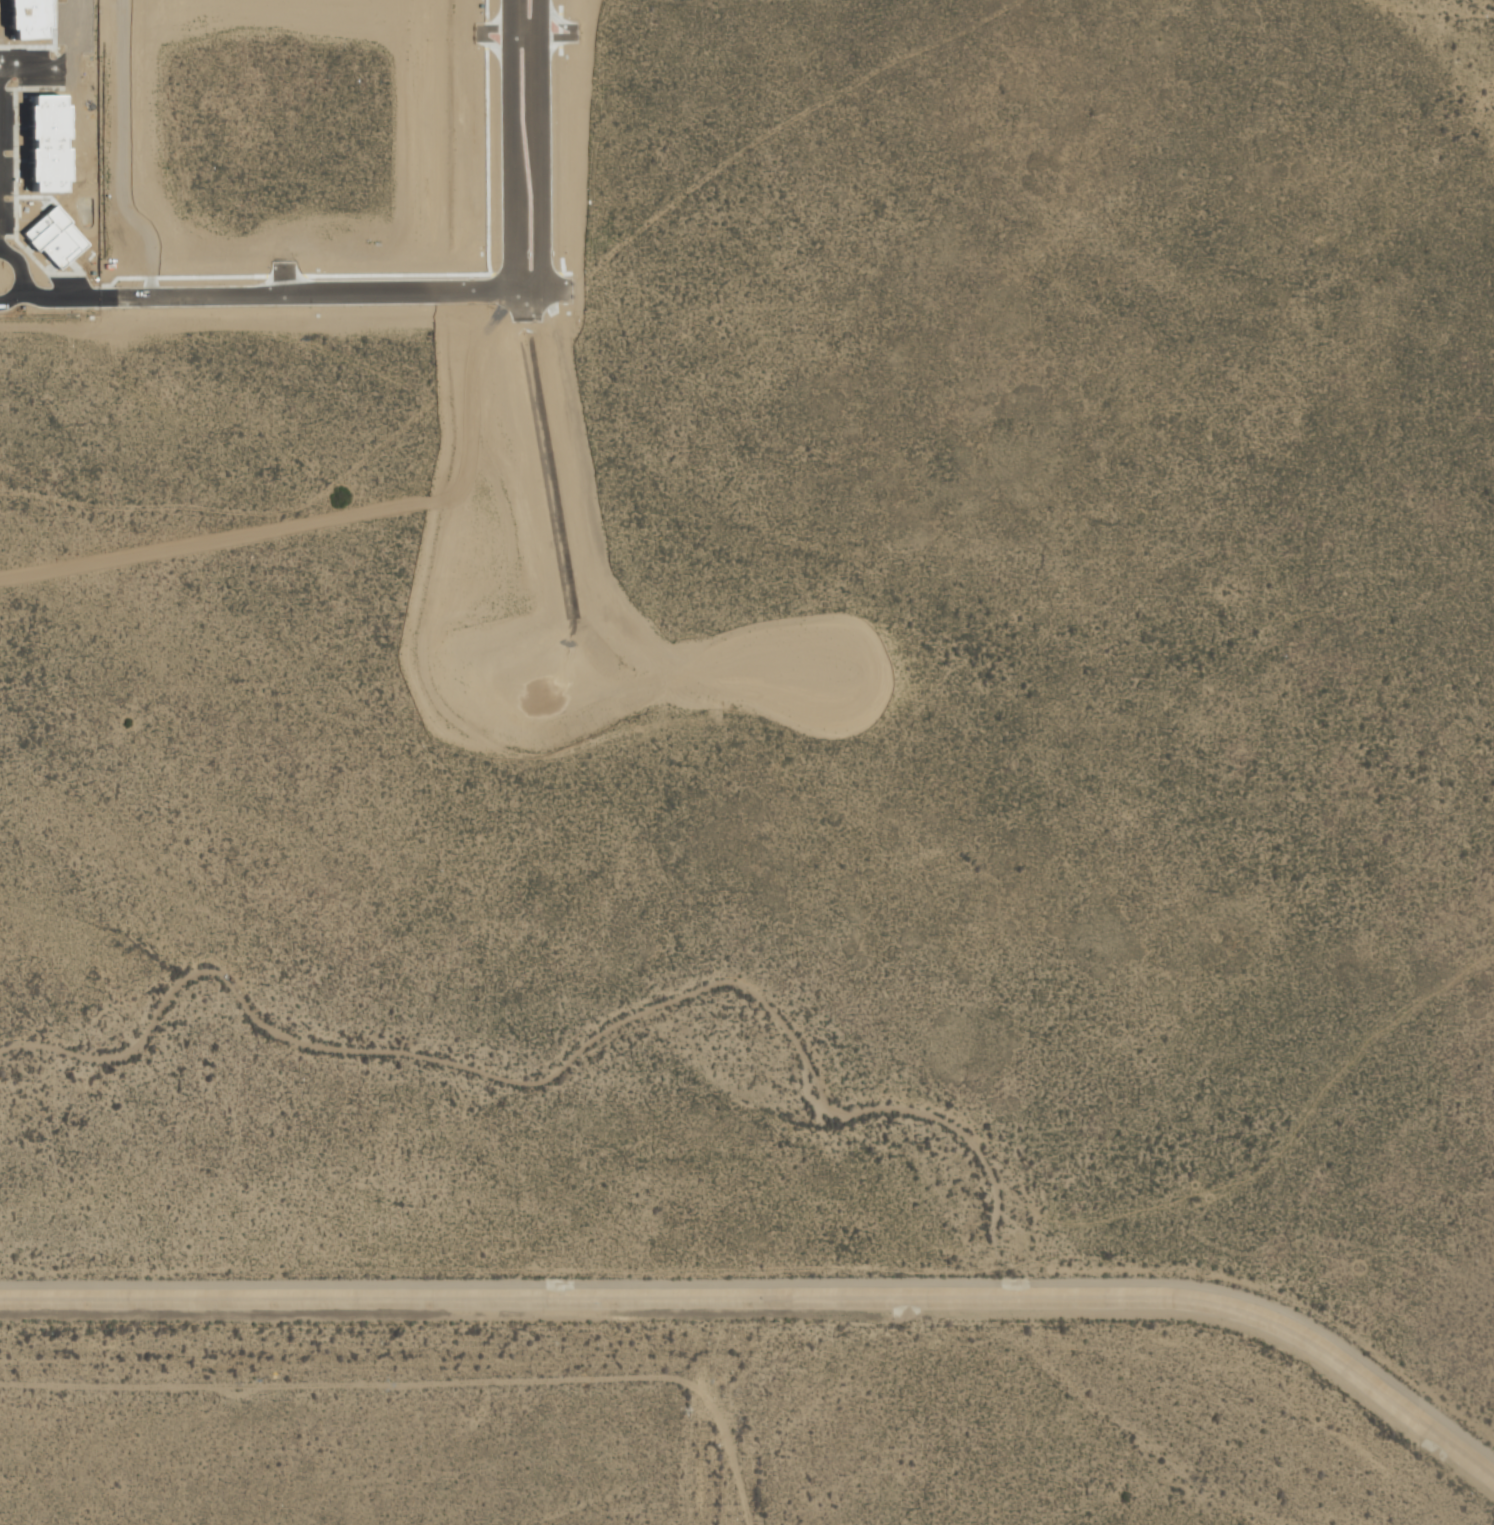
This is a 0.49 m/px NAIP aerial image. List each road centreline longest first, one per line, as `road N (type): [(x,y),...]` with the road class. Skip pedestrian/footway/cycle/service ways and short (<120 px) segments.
road 1 (residential): [(108,300),(551,294)]
road 2 (residential): [(551,294),(544,0)]
road 3 (residential): [(515,0),(522,294)]

